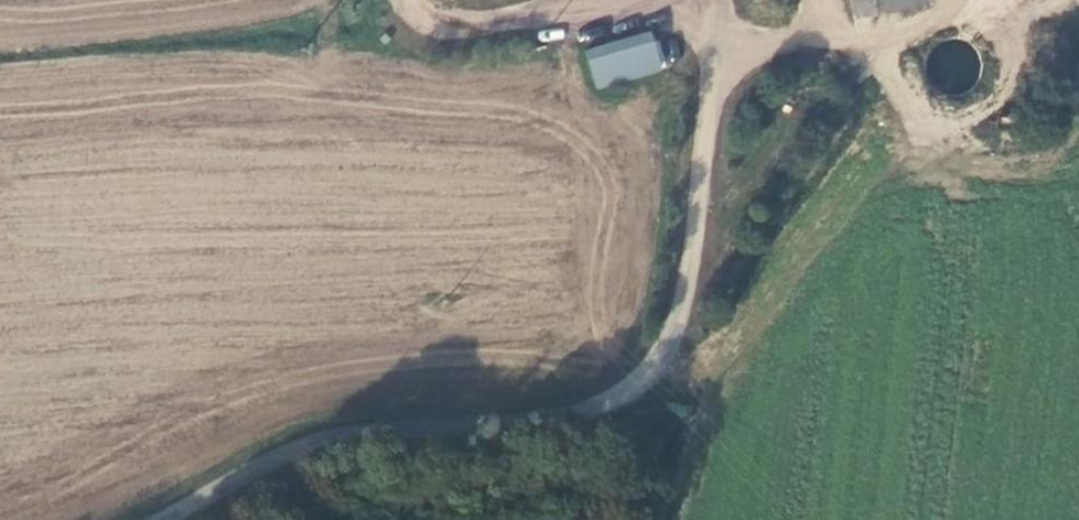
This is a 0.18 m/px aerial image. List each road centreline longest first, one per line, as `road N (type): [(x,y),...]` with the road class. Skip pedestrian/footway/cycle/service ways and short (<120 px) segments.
road 1 (unclassified): [(703,0),(714,84),(688,294),(660,355),(624,388),(570,415),(329,440),(291,451),(162,519)]
road 2 (track): [(404,0),(420,22),(462,27),(594,0)]

